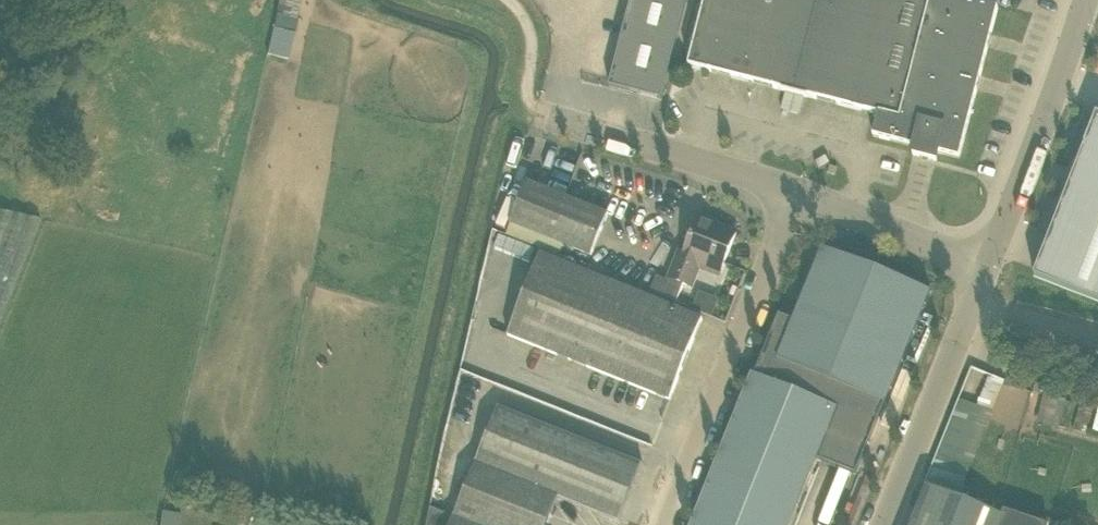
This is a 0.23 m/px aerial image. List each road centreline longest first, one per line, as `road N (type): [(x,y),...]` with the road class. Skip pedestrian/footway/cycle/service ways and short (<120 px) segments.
road 1 (unclassified): [(668,524),(796,193)]
road 2 (unclassified): [(986,269),(1088,0)]
road 3 (unclassified): [(796,193),(522,111)]
road 4 (unclassified): [(882,524),(986,269)]
road 5 (unclassified): [(986,269),(796,193)]

